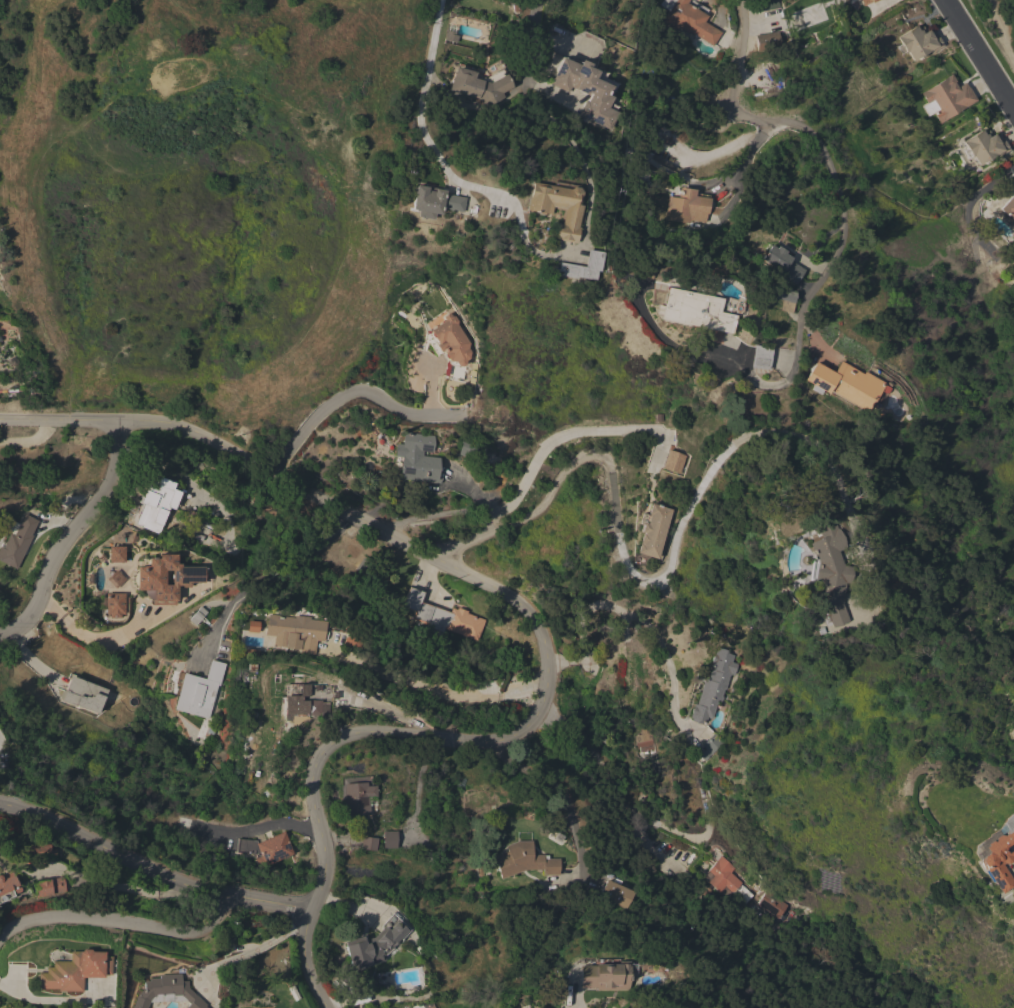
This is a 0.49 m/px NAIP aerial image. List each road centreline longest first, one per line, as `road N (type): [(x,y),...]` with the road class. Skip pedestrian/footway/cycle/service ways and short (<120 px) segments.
road 1 (residential): [(327,1007),(302,950),(309,915),(326,888),(328,858),(311,788),(320,754),(350,735),(514,742),(536,722),(548,694),(540,620),(172,424),(0,421)]
road 2 (residential): [(738,0),(743,25),(729,107),(811,132),(840,206),(838,242),(801,309),(789,376)]
road 3 (residential): [(0,806),(218,897),(309,915)]
road 4 (residential): [(441,0),(423,129),(452,177),(512,201),(522,242),(547,257)]
road 5 (residential): [(0,639),(32,616),(58,551),(105,499),(118,476),(124,423)]
road 6 (residential): [(0,938),(69,918),(190,936),(203,933),(218,897)]
road 7 (residential): [(199,674),(231,604),(337,509)]
road 8 (residential): [(946,0),(1013,105)]

